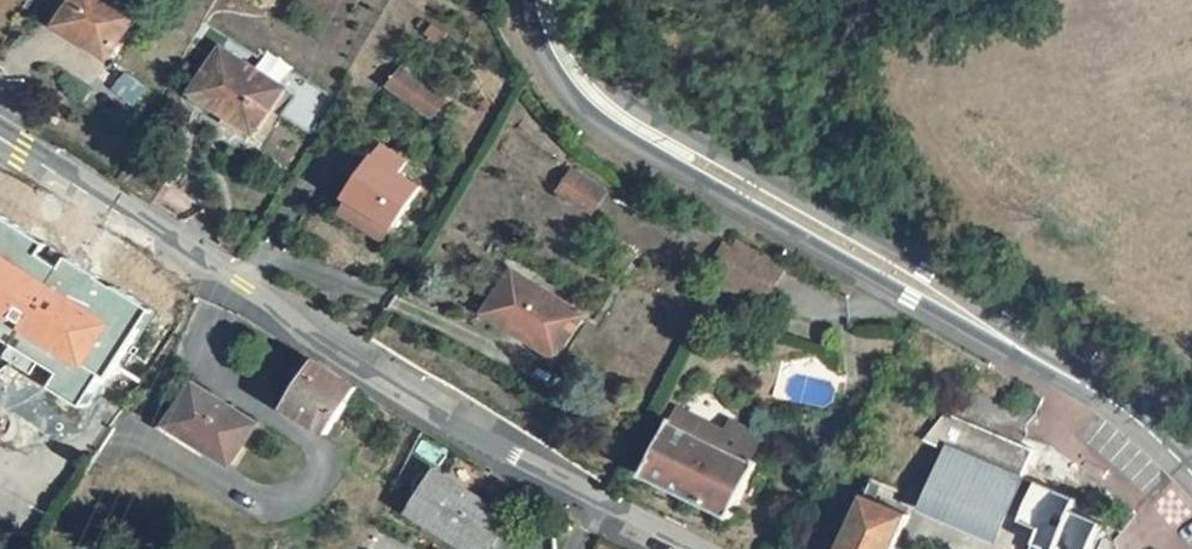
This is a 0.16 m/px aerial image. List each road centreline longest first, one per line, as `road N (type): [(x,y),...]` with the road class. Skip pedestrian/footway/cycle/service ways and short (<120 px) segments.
road 1 (unclassified): [(1191,483),(1099,401),(624,129),(574,86),(550,47),(537,0)]
road 2 (tertiary): [(688,548),(535,470),(0,137)]

